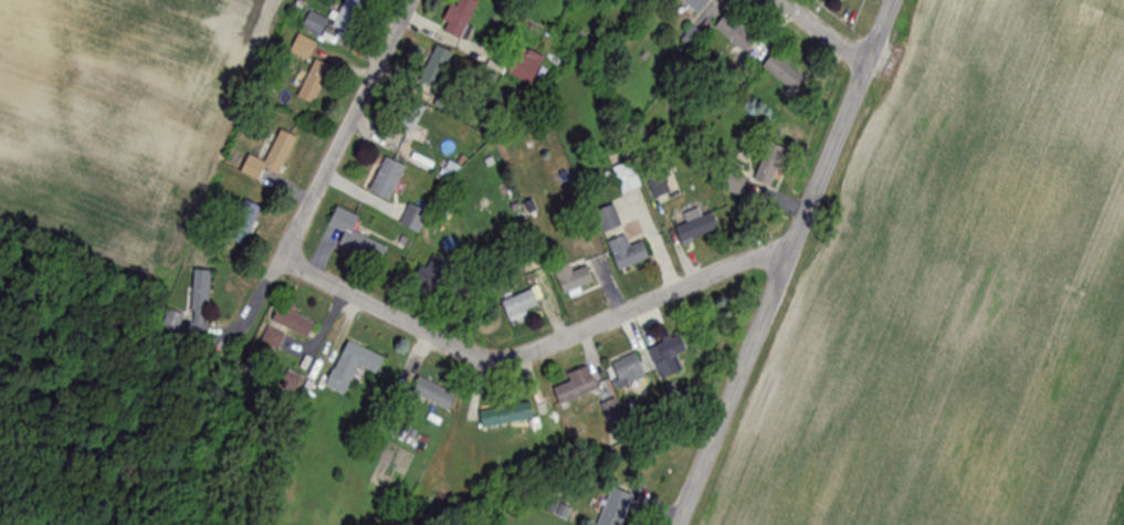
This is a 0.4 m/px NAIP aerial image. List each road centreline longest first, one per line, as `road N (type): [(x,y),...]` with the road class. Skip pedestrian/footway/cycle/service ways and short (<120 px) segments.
road 1 (residential): [(673,524),(893,0)]
road 2 (residential): [(787,245),(492,359),(309,273),(291,246)]
road 3 (residential): [(291,246),(408,0)]

